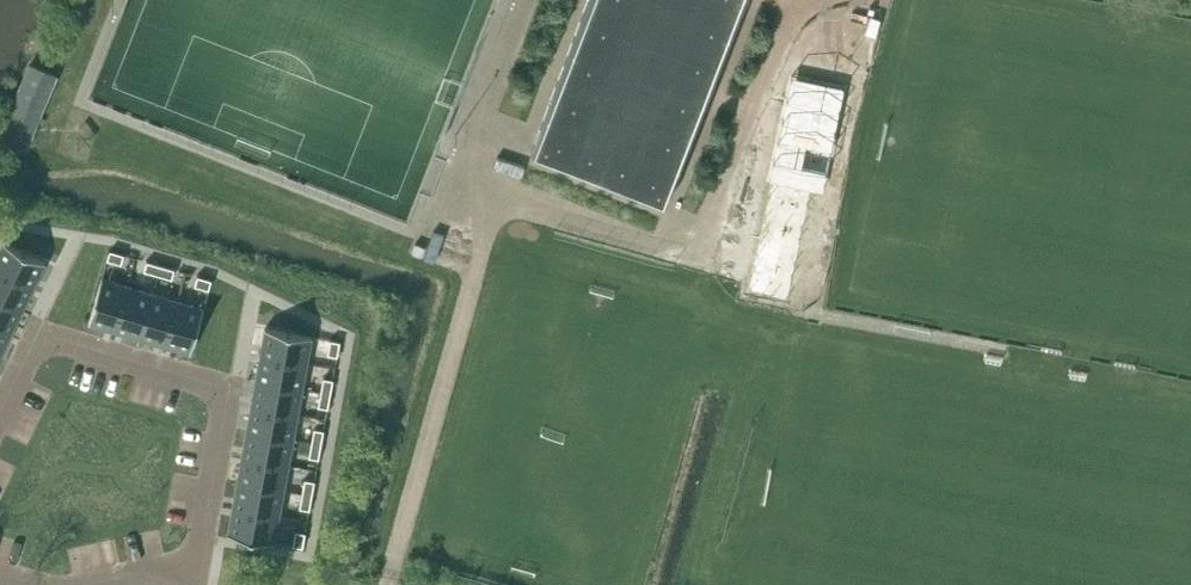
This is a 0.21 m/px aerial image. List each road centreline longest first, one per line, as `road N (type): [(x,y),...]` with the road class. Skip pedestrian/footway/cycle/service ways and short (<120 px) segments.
road 1 (residential): [(166,568),(187,560),(202,537),(226,405),(214,387),(48,341),(23,364),(0,412)]

